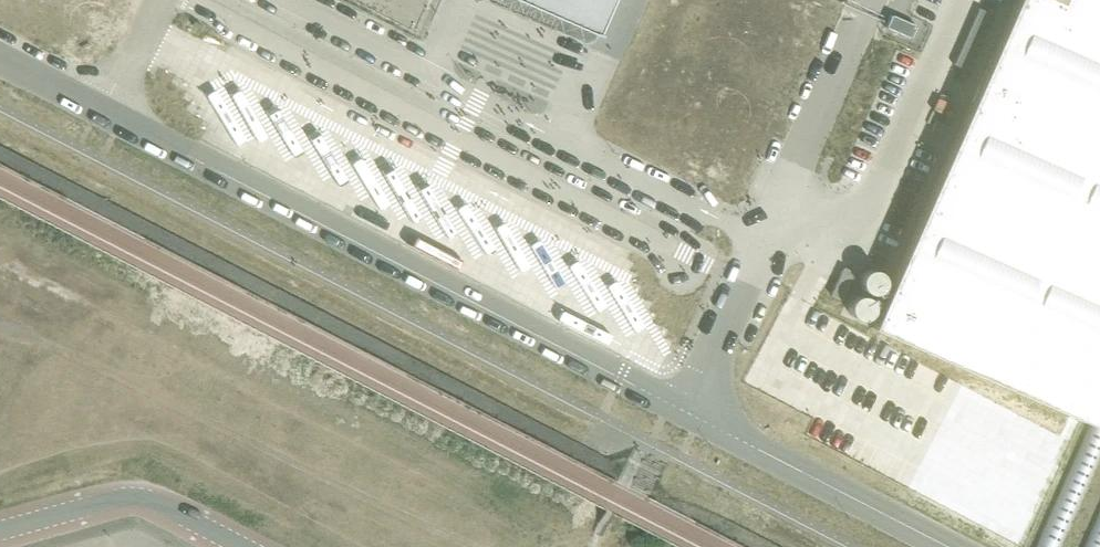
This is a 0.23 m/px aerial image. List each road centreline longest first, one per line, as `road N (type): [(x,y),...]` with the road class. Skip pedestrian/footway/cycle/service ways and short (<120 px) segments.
road 1 (unclassified): [(106,107),(688,411)]
road 2 (unclassified): [(763,240),(279,0)]
road 3 (unclassified): [(783,195),(859,227),(960,0)]
road 4 (unclassified): [(688,411),(947,546)]
road 5 (tertiary): [(0,532),(139,498),(243,546)]
road 6 (unclassified): [(860,19),(783,195)]
road 7 (unclassified): [(763,240),(688,411)]

